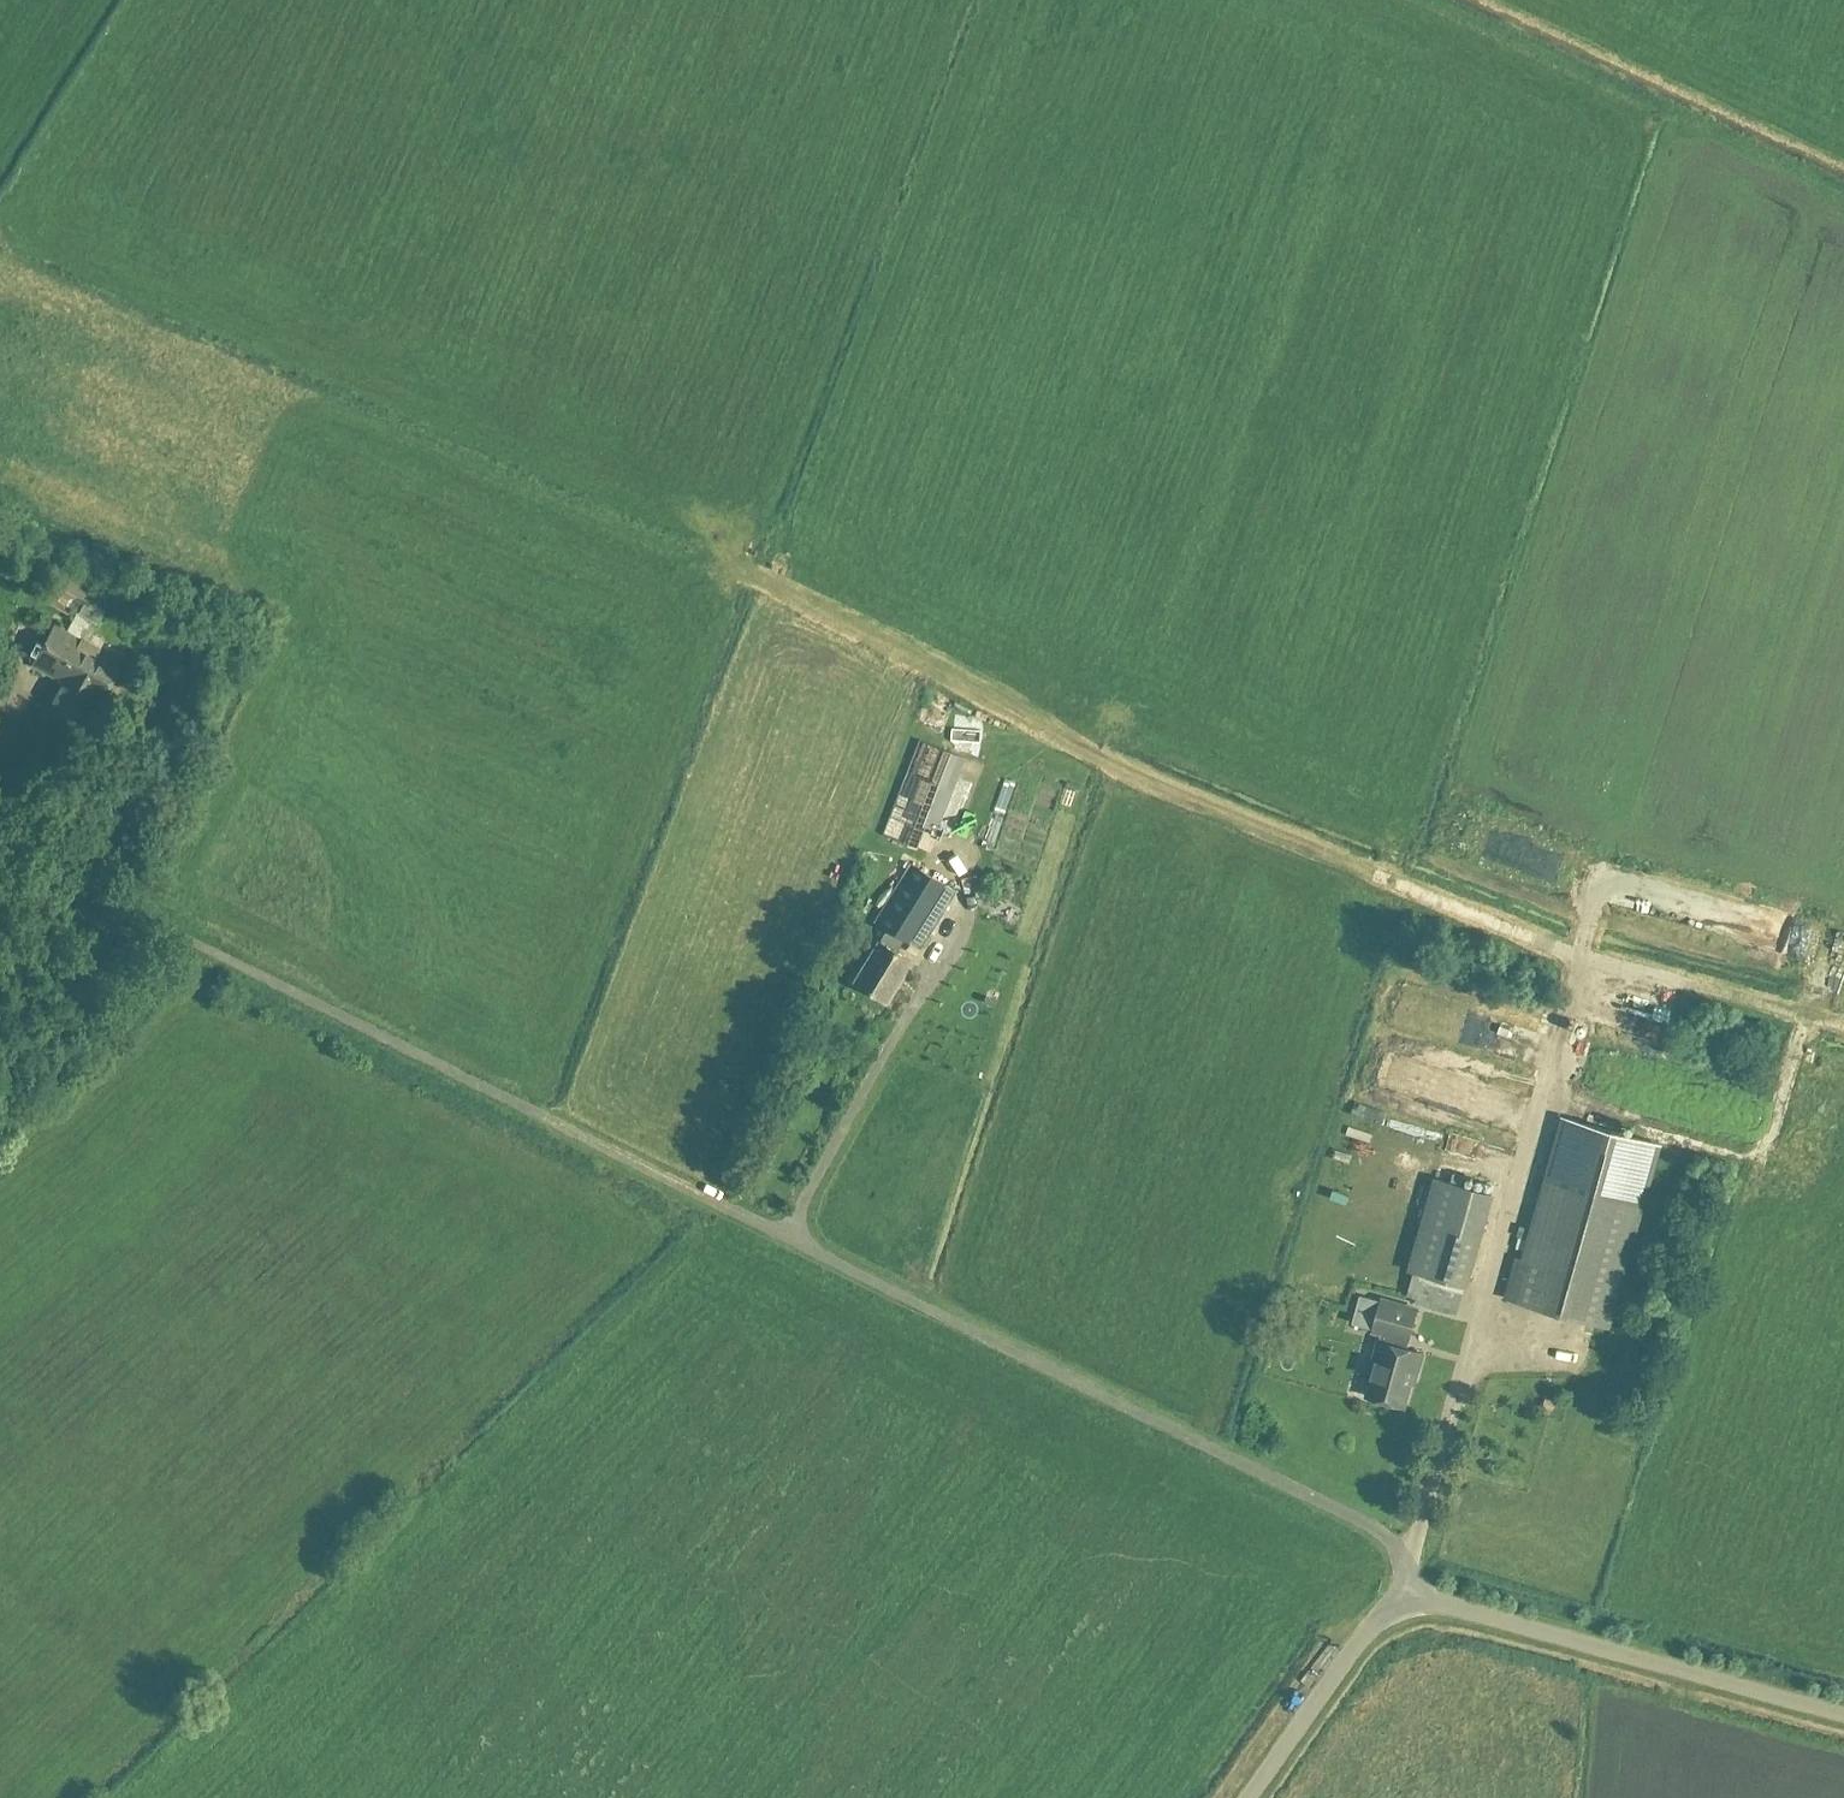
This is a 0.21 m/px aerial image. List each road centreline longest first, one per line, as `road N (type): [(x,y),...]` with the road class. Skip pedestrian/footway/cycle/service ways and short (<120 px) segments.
road 1 (unclassified): [(1406,1601),(1403,1555),(1378,1527),(0,849)]
road 2 (unclassified): [(1843,1708),(1434,1601),(1406,1601)]
road 3 (unclassified): [(1248,1797),(1367,1628),(1406,1601)]

